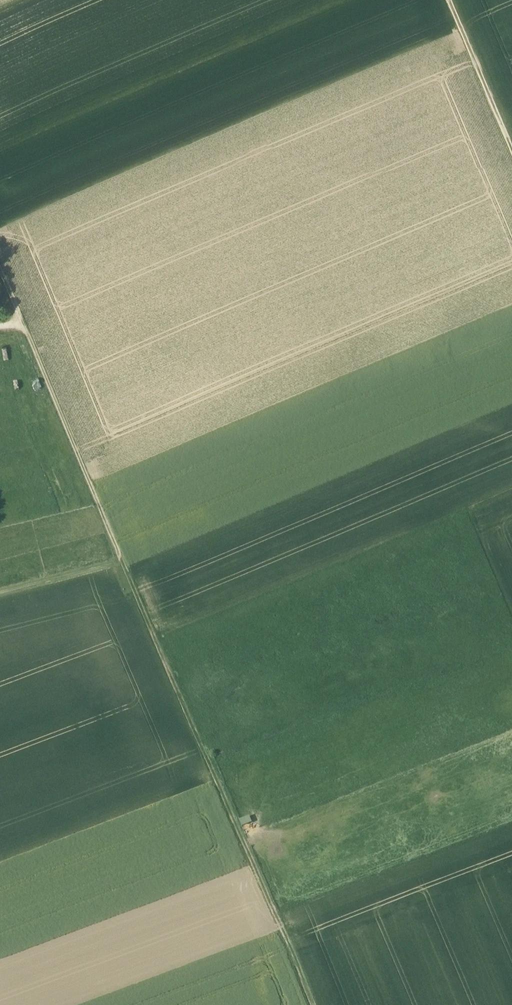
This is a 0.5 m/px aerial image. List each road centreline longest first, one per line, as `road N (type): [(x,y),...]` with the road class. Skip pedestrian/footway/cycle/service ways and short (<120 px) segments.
road 1 (track): [(309,1004),(24,324)]
road 2 (track): [(511,149),(448,0)]

